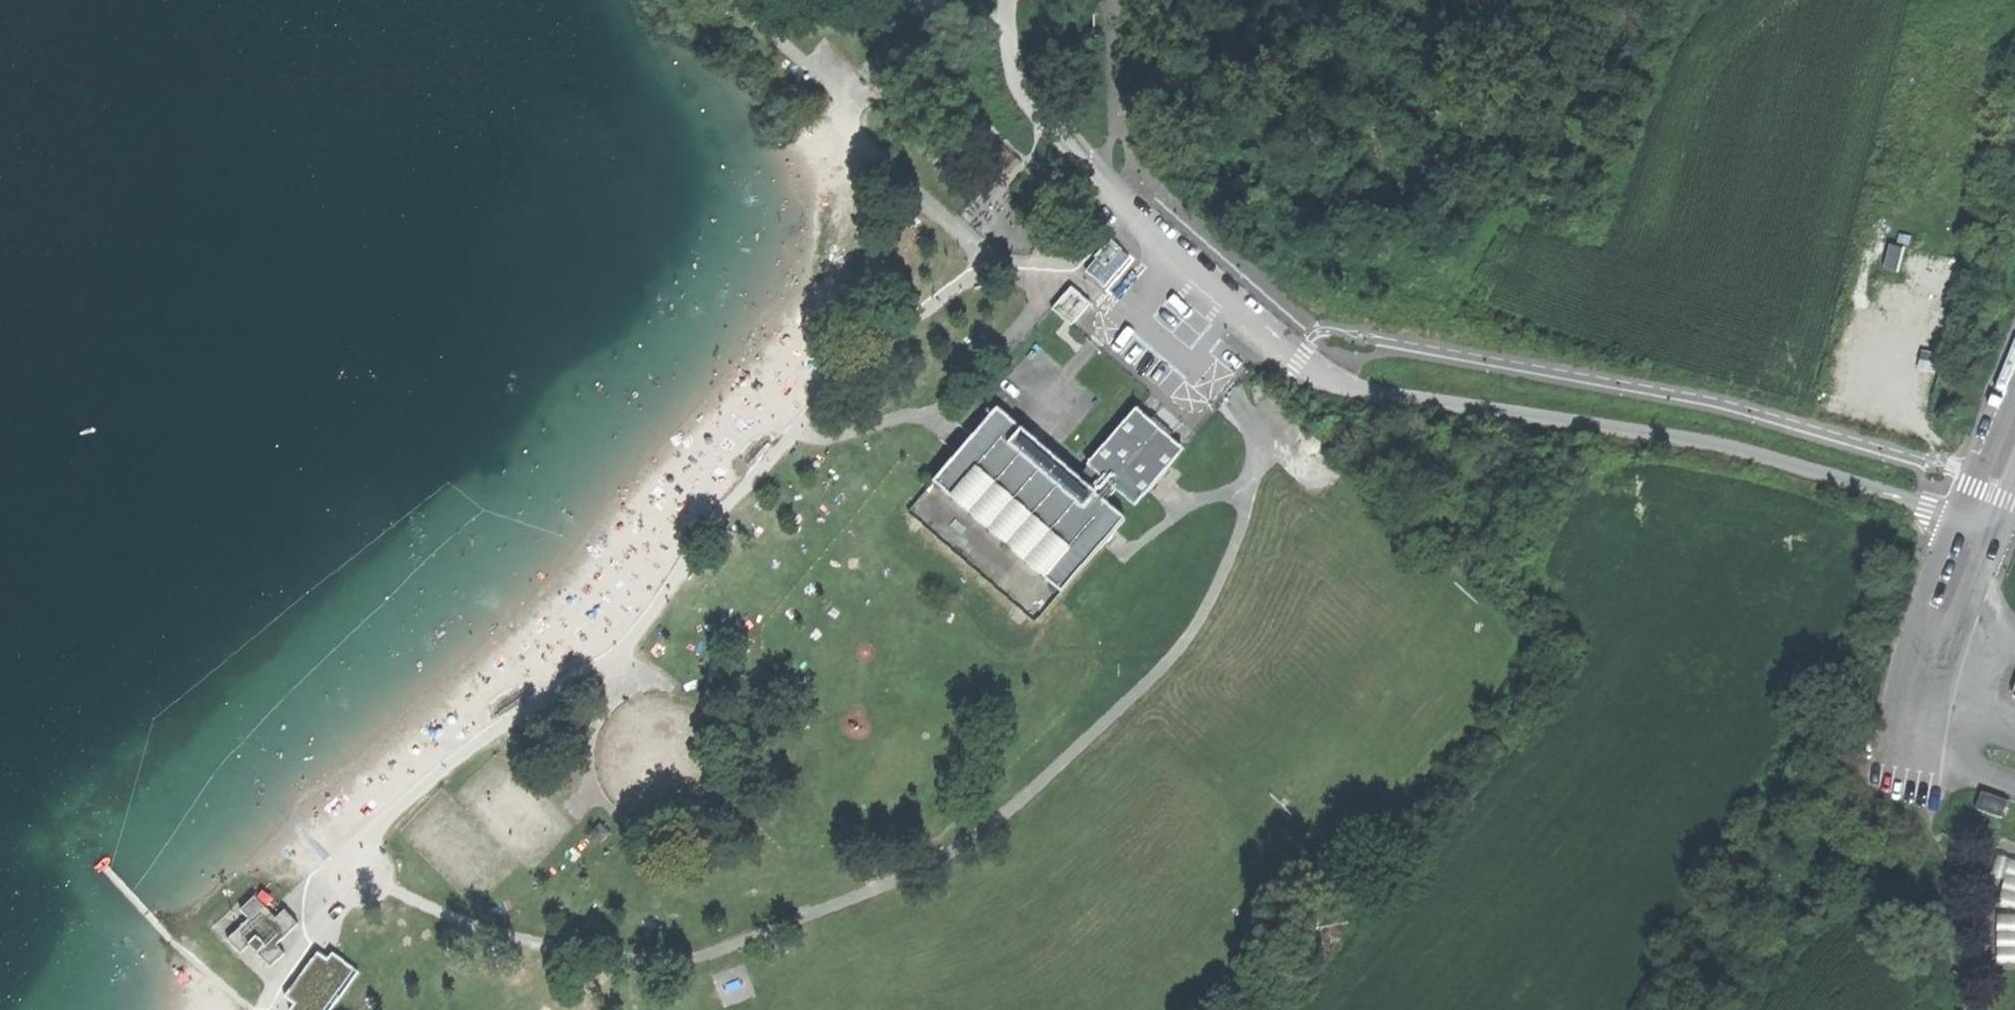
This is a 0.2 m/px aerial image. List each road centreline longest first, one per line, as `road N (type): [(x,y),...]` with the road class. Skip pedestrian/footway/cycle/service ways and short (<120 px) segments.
road 1 (unclassified): [(2014,380),(1928,597),(1929,632),(1966,610),(2014,483)]

